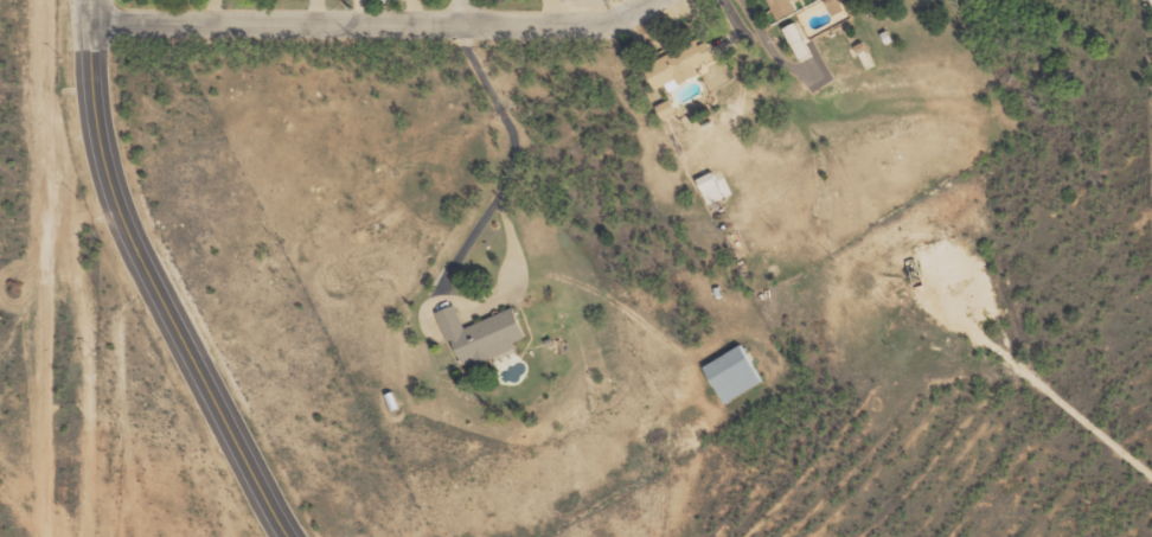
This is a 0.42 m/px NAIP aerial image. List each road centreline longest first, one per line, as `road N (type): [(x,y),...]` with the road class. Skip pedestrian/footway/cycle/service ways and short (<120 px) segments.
road 1 (tertiary): [(88,23),(128,217),(173,325),(289,536)]
road 2 (residential): [(88,23),(603,21)]

